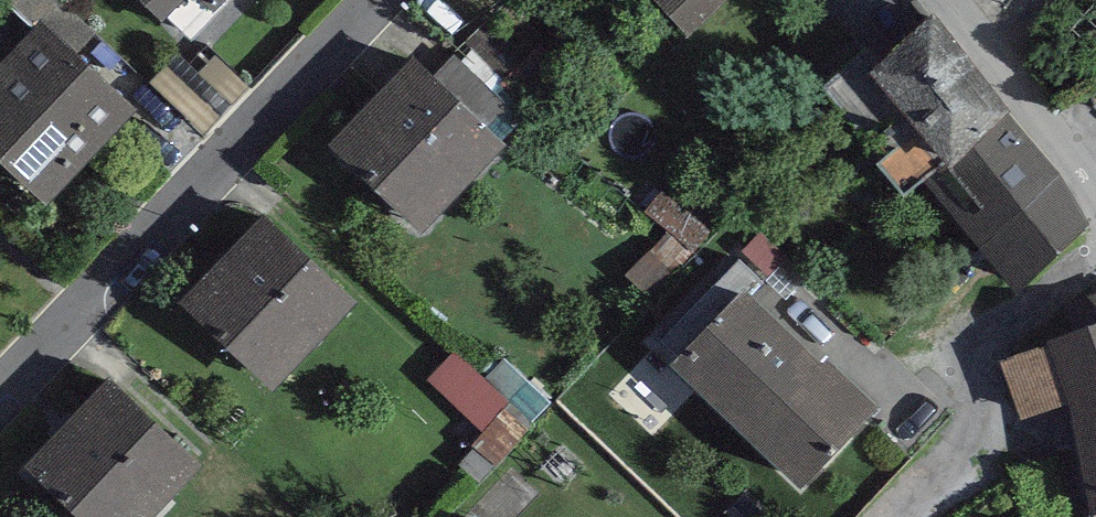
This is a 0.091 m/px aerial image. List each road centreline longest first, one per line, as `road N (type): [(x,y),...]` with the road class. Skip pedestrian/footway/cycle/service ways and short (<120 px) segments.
road 1 (residential): [(0,403),(393,0)]
road 2 (residential): [(1095,148),(951,0)]

